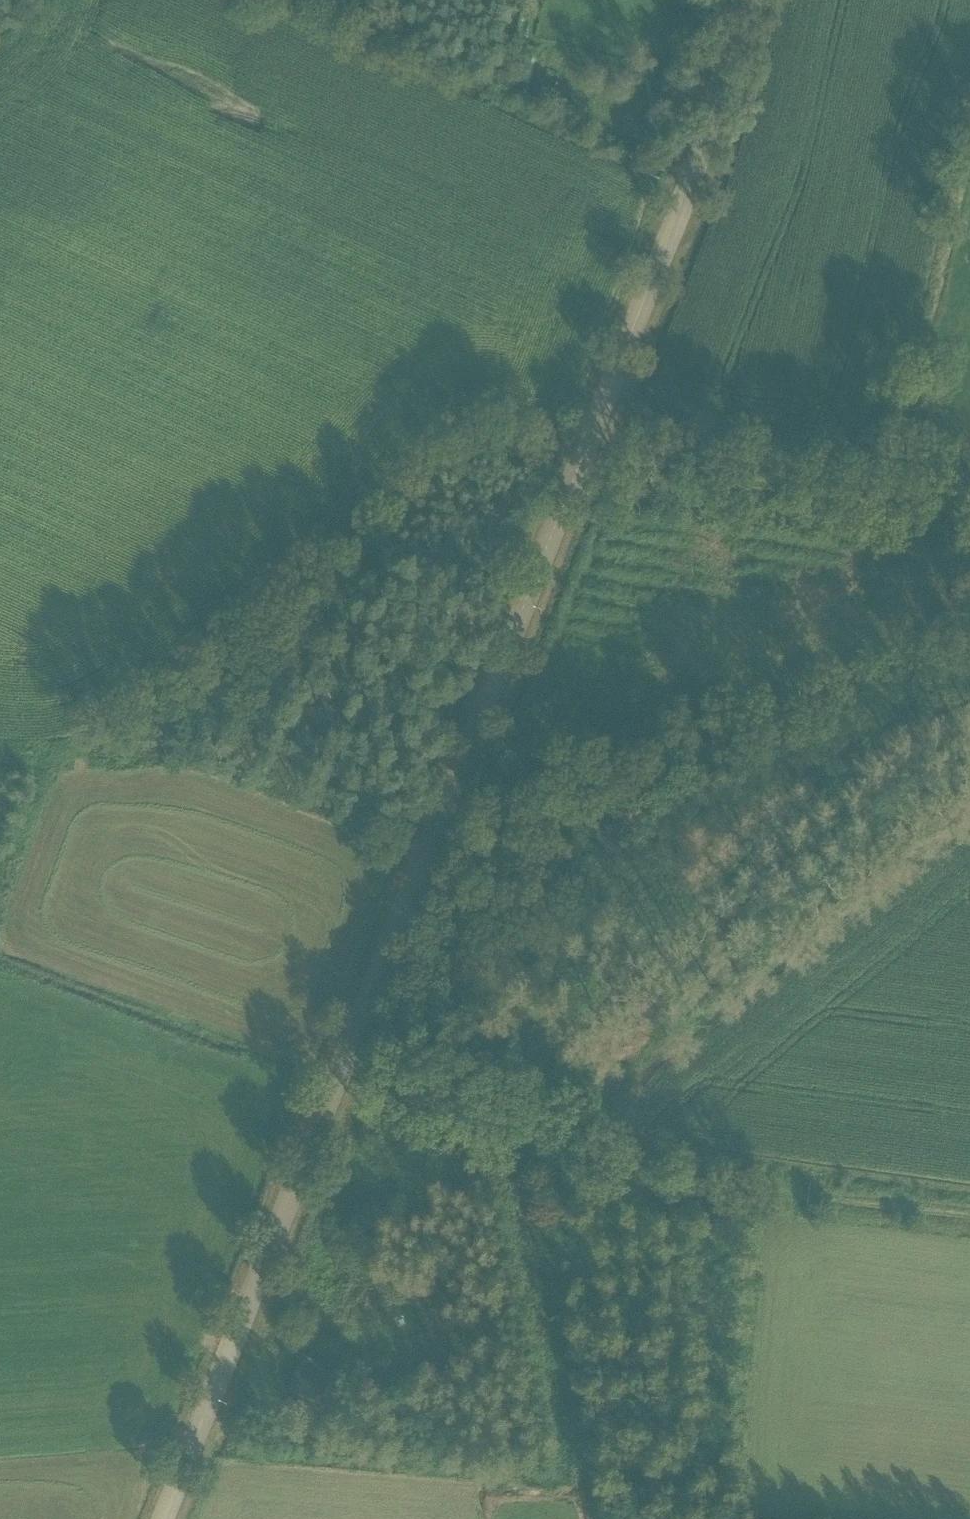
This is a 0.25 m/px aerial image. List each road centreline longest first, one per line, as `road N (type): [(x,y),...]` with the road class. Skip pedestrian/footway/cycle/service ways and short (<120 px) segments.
road 1 (tertiary): [(733,0),(691,183),(163,1518)]
road 2 (track): [(336,1082),(544,1155),(969,1218)]

